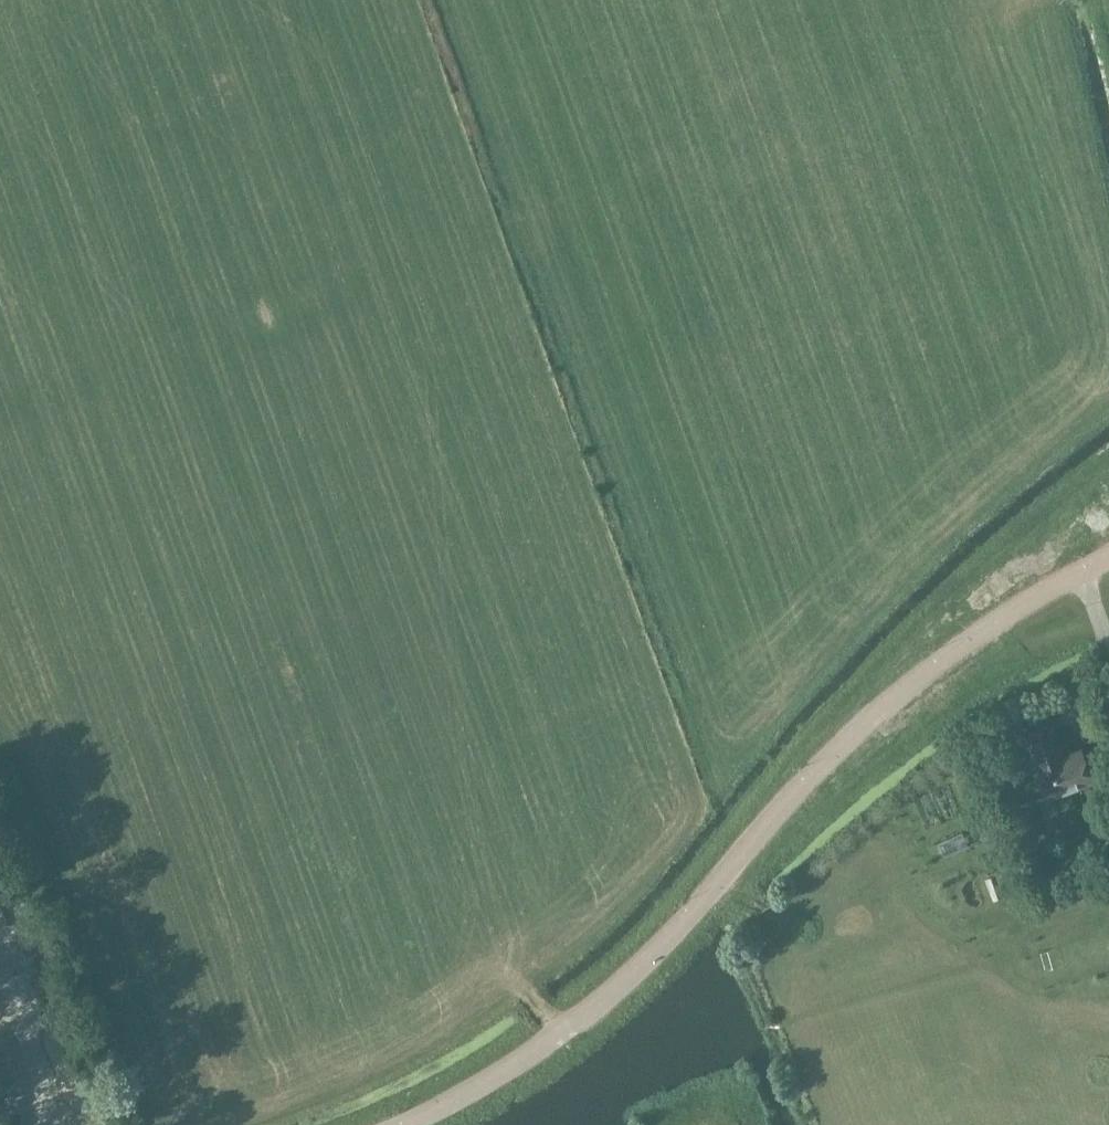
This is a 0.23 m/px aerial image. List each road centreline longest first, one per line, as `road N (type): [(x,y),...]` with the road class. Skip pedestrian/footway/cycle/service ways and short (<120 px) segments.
road 1 (unclassified): [(409,1124),(511,1069),(589,1010),(645,959),(780,808),(955,648),(1108,557)]

